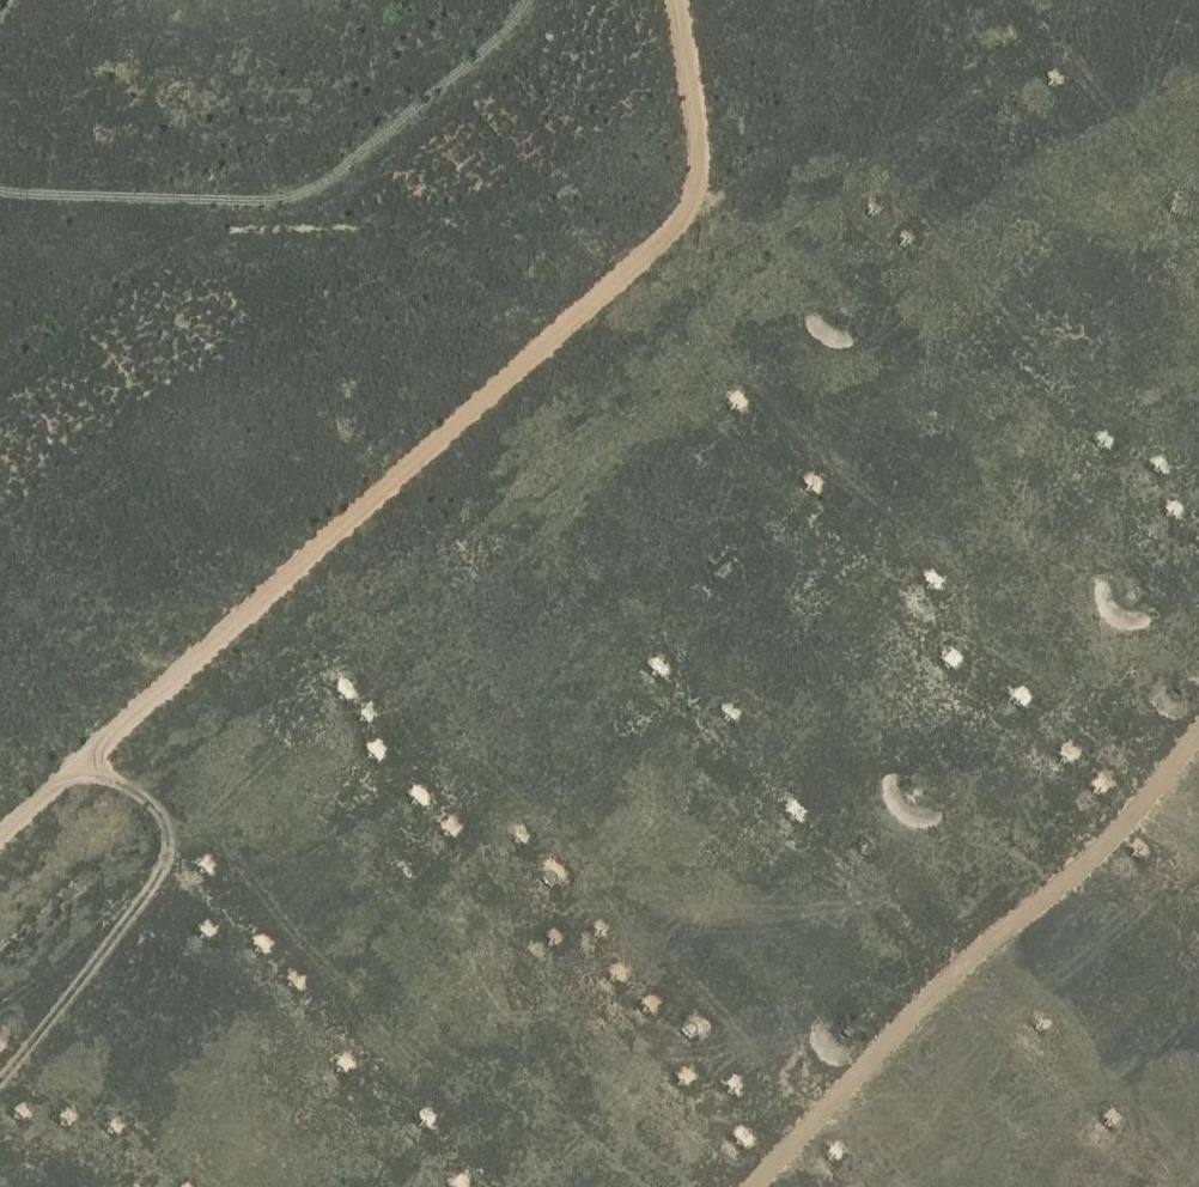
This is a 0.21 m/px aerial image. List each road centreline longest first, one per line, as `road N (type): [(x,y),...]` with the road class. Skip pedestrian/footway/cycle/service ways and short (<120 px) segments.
road 1 (track): [(678,0),(698,125),(697,181),(680,223),(0,837)]
road 2 (track): [(1198,732),(1110,838),(990,941),(752,1186)]

